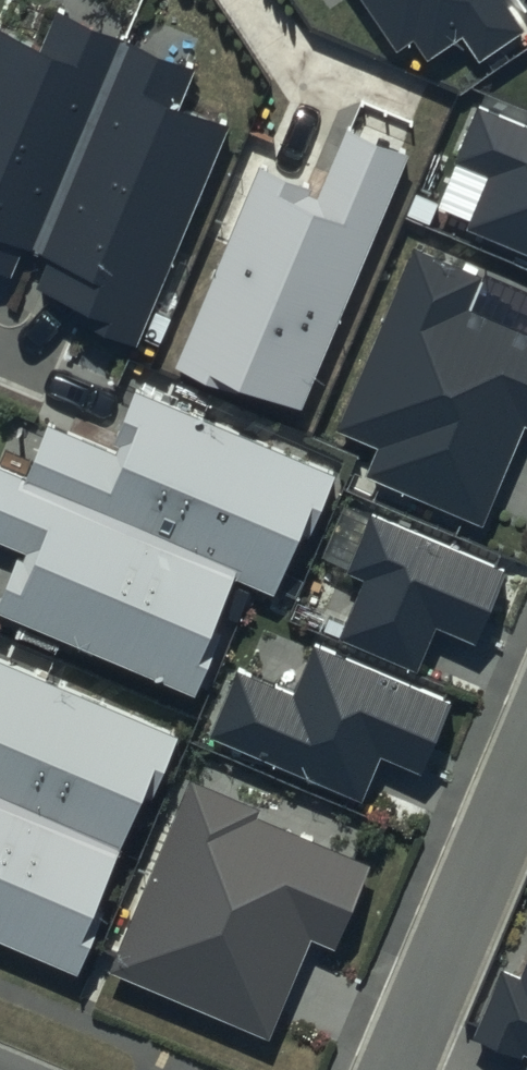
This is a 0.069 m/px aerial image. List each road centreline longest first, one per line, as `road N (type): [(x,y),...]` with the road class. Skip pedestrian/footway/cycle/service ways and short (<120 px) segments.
road 1 (residential): [(390,1069),(526,747)]

